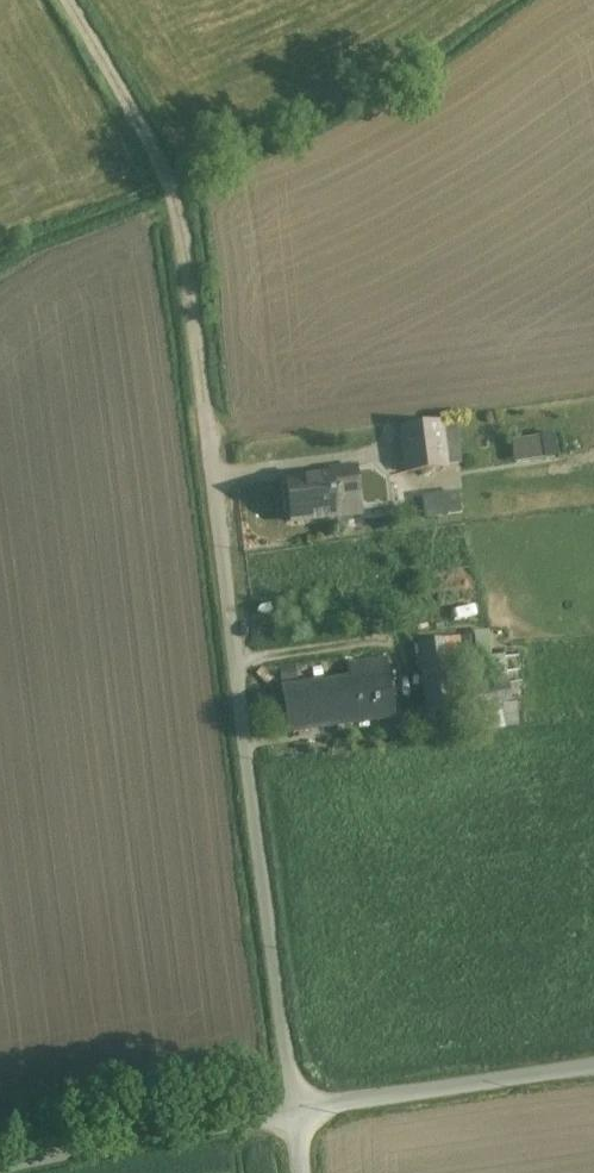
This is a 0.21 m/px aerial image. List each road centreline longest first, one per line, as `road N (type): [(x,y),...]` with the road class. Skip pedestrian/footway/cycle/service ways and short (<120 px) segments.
road 1 (unclassified): [(297,1114),(213,451)]
road 2 (track): [(213,451),(187,211),(66,0)]
road 3 (unclassified): [(297,1114),(0,1168)]
road 4 (unclassified): [(593,1072),(297,1114)]

